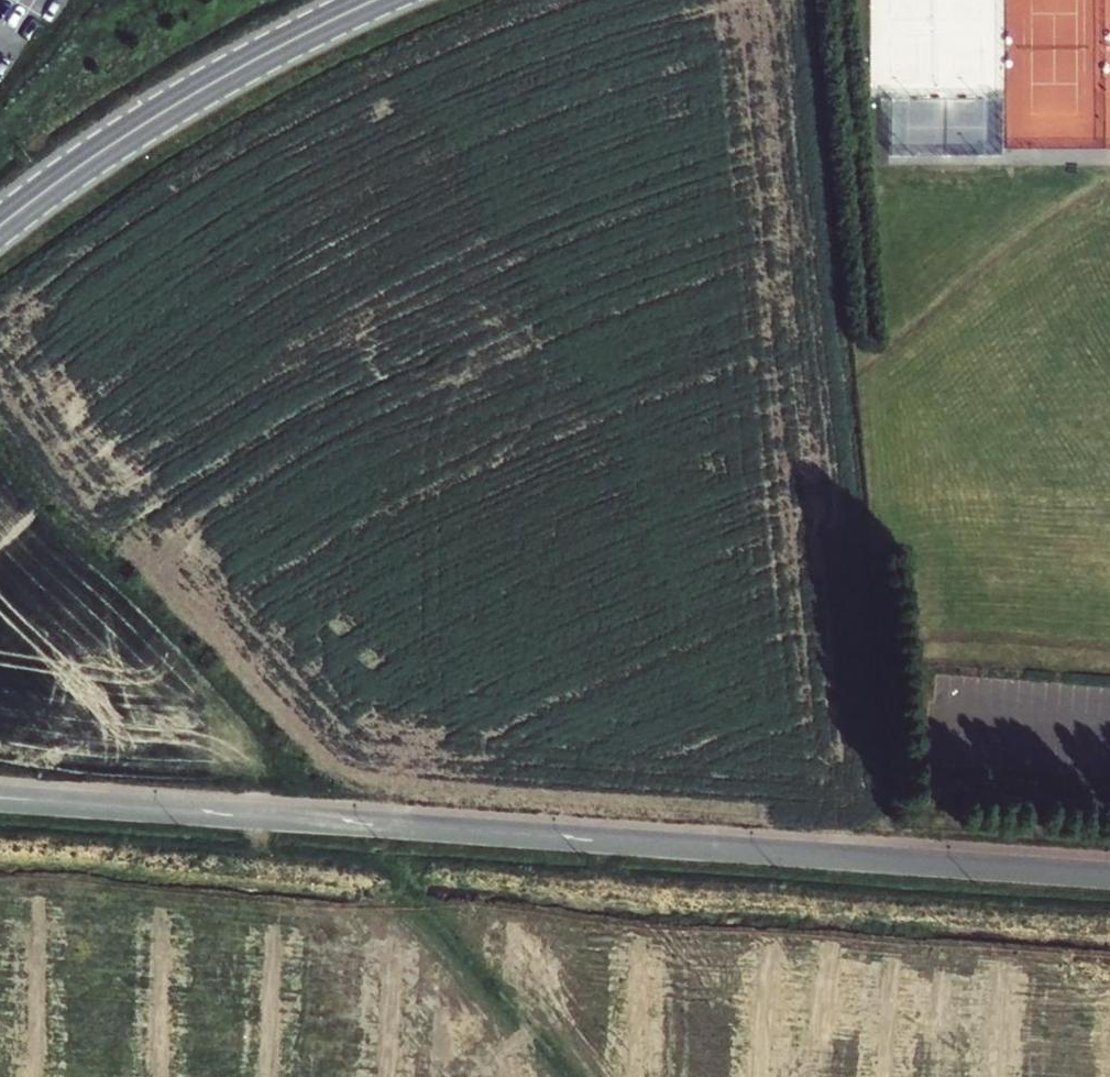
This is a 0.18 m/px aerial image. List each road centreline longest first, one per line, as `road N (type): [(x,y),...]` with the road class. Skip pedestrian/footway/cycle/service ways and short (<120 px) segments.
road 1 (unclassified): [(1109,876),(90,804)]
road 2 (secondary): [(375,0),(156,114),(0,224)]

